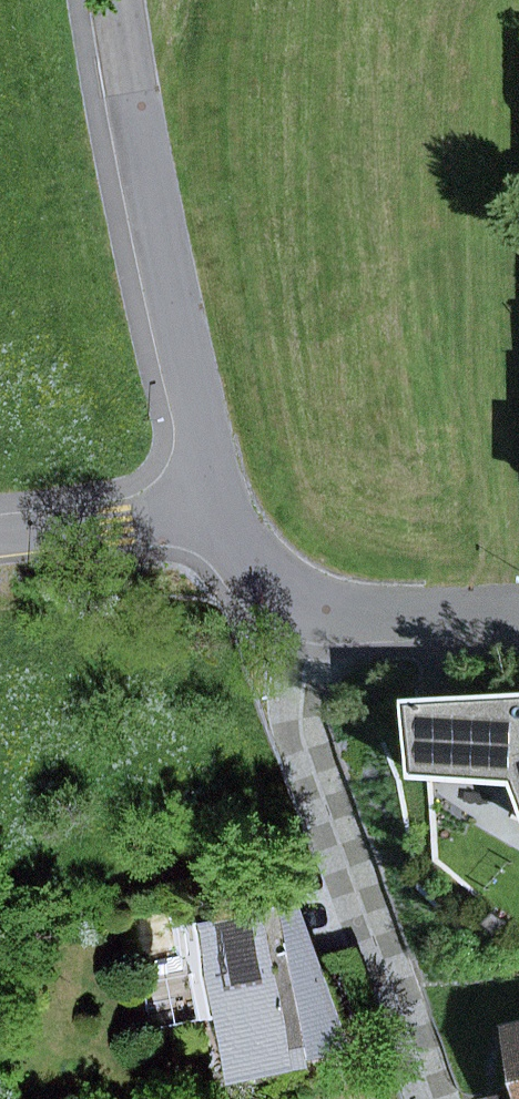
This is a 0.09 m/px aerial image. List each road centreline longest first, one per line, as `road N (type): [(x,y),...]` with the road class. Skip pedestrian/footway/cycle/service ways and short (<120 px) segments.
road 1 (residential): [(449,1098),(325,752),(317,701),(328,602)]
road 2 (residential): [(234,502),(132,0)]
road 3 (residential): [(234,502),(167,524),(0,537)]
road 4 (residential): [(518,609),(396,614),(328,602)]
road 5 (residential): [(328,602),(260,549),(234,502)]

